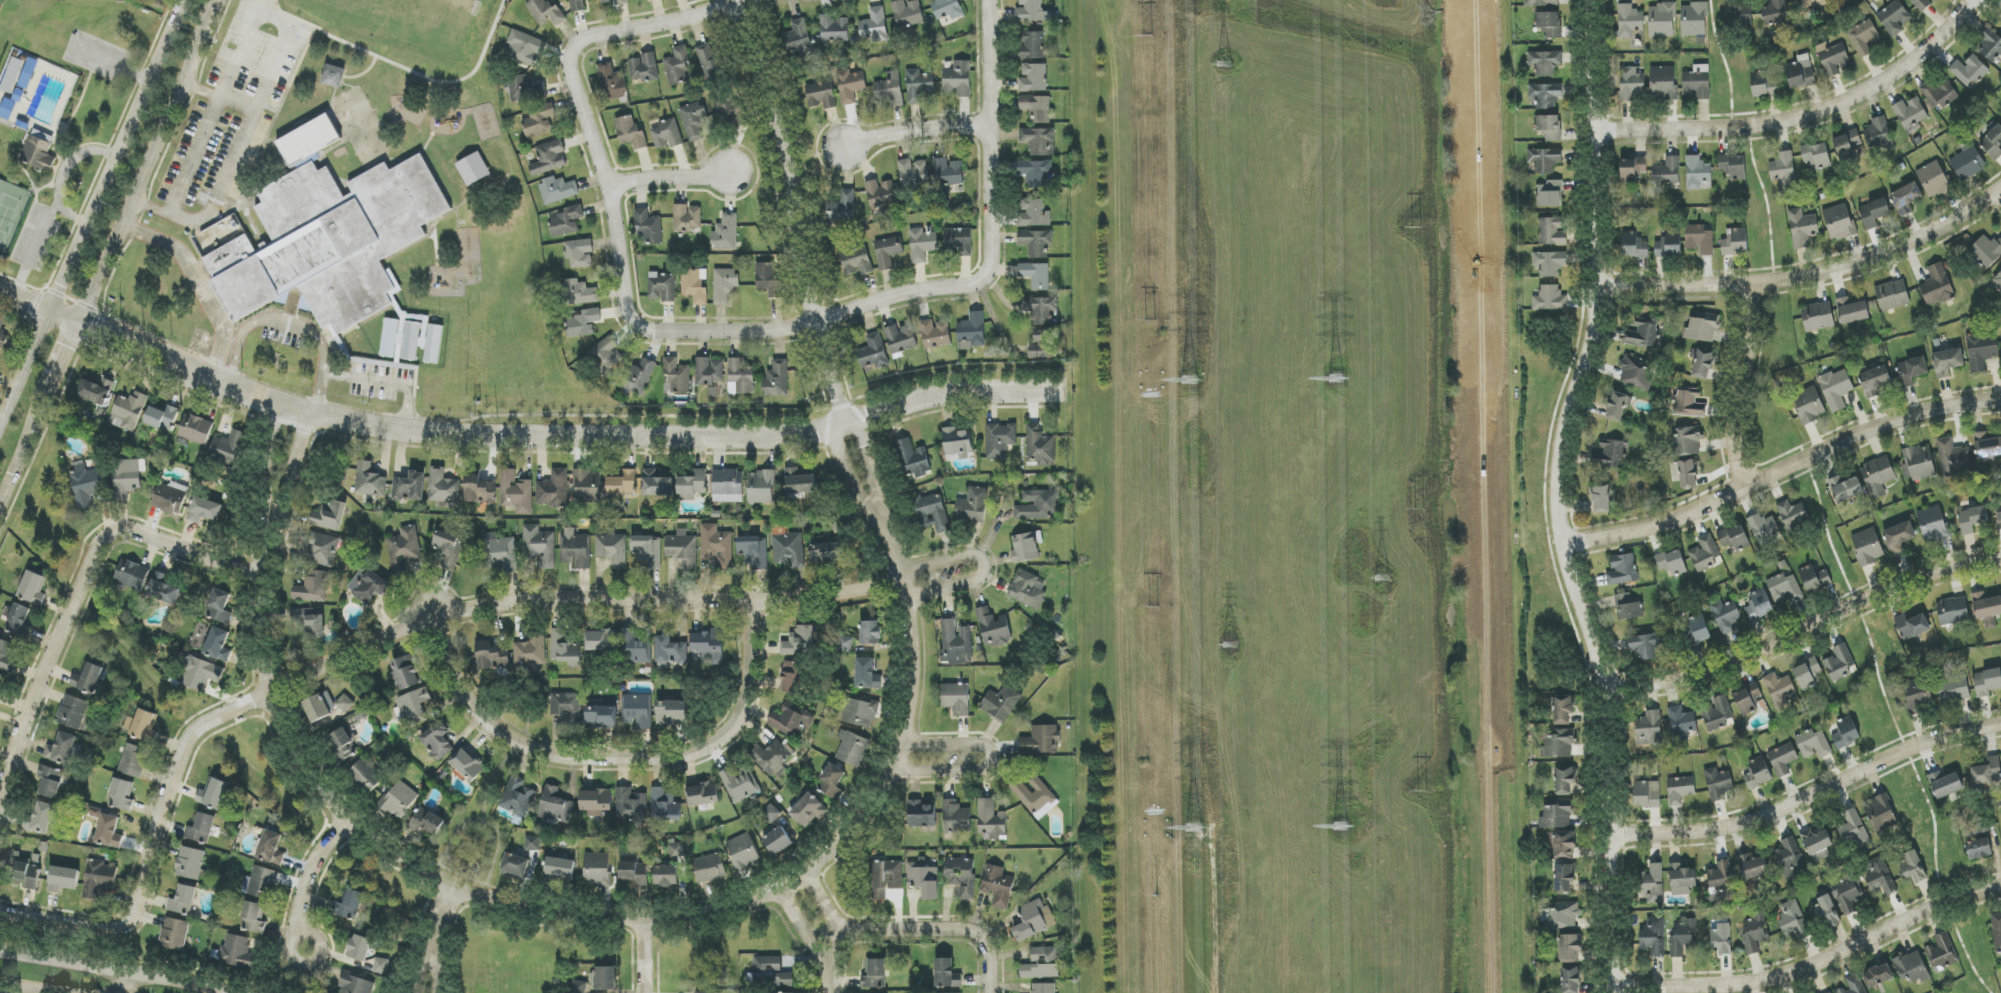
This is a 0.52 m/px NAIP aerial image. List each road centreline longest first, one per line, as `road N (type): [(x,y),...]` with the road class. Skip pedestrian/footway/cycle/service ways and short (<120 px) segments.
road 1 (residential): [(1062,391),(928,395),(843,424),(762,436),(406,428),(253,395),(0,290)]
road 2 (residential): [(1614,992),(1605,689),(1557,508),(1566,419),(1593,336),(1598,287),(1593,0)]
road 3 (residential): [(905,583),(757,606),(542,605),(443,623),(210,726),(142,896)]
road 4 (residential): [(456,884),(534,912),(639,920),(779,887),(847,844),(894,773),(919,675),(905,583),(884,529)]
road 5 (residential): [(733,1),(580,48),(578,78),(615,190),(631,310),(650,329),(790,327),(819,319)]
road 6 (residential): [(443,623),(469,699),(498,732),(537,756),(601,765),(691,762),(741,732),(758,689),(757,606)]
road 7 (residential): [(0,838),(61,643),(111,539),(150,534),(269,574)]
road 8 (secondary): [(188,0),(0,429)]
road 9 (residential): [(1562,545),(1673,519),(1903,418),(2000,399)]
road 10 (residential): [(819,319),(988,279),(999,236),(987,128),(987,0)]
road 11 (residential): [(843,424),(804,265),(792,165),(733,0)]
road 12 (residential): [(456,884),(349,829),(298,748),(276,695),(267,632),(272,531)]
road 13 (residential): [(1598,287),(1814,274),(1922,237),(2000,190)]
road 14 (residential): [(1605,689),(1721,668),(1919,577),(2000,558)]
road 15 (residential): [(1593,130),(1732,127),(1831,106),(1919,54),(1972,0)]
road 16 (residential): [(1608,835),(1734,825),(1936,738),(2000,724)]
road 17 (residential): [(1614,987),(1773,978),(1933,907),(2000,887)]
road 18 (secondary): [(83,325),(219,11)]
road 19 (secondary): [(232,992),(0,951)]
road 20 (residential): [(1747,486),(1733,441),(1751,282)]
road 21 (residential): [(894,773),(983,772),(994,761),(983,744),(904,744)]
road 22 (residential): [(987,992),(985,950),(967,933),(831,938)]
road 23 (residential): [(907,599),(974,581),(983,563),(971,555),(901,574)]
road 24 (residential): [(142,896),(130,930),(0,912)]
road 25 (residential): [(844,149),(936,129),(987,128)]
road 26 (secondary): [(0,514),(54,392)]
road 27 (residential): [(349,829),(327,845),(307,884),(302,946)]
road 28 (residential): [(279,403),(265,458),(263,502),(272,531)]
road 29 (residential): [(272,531),(310,413)]

